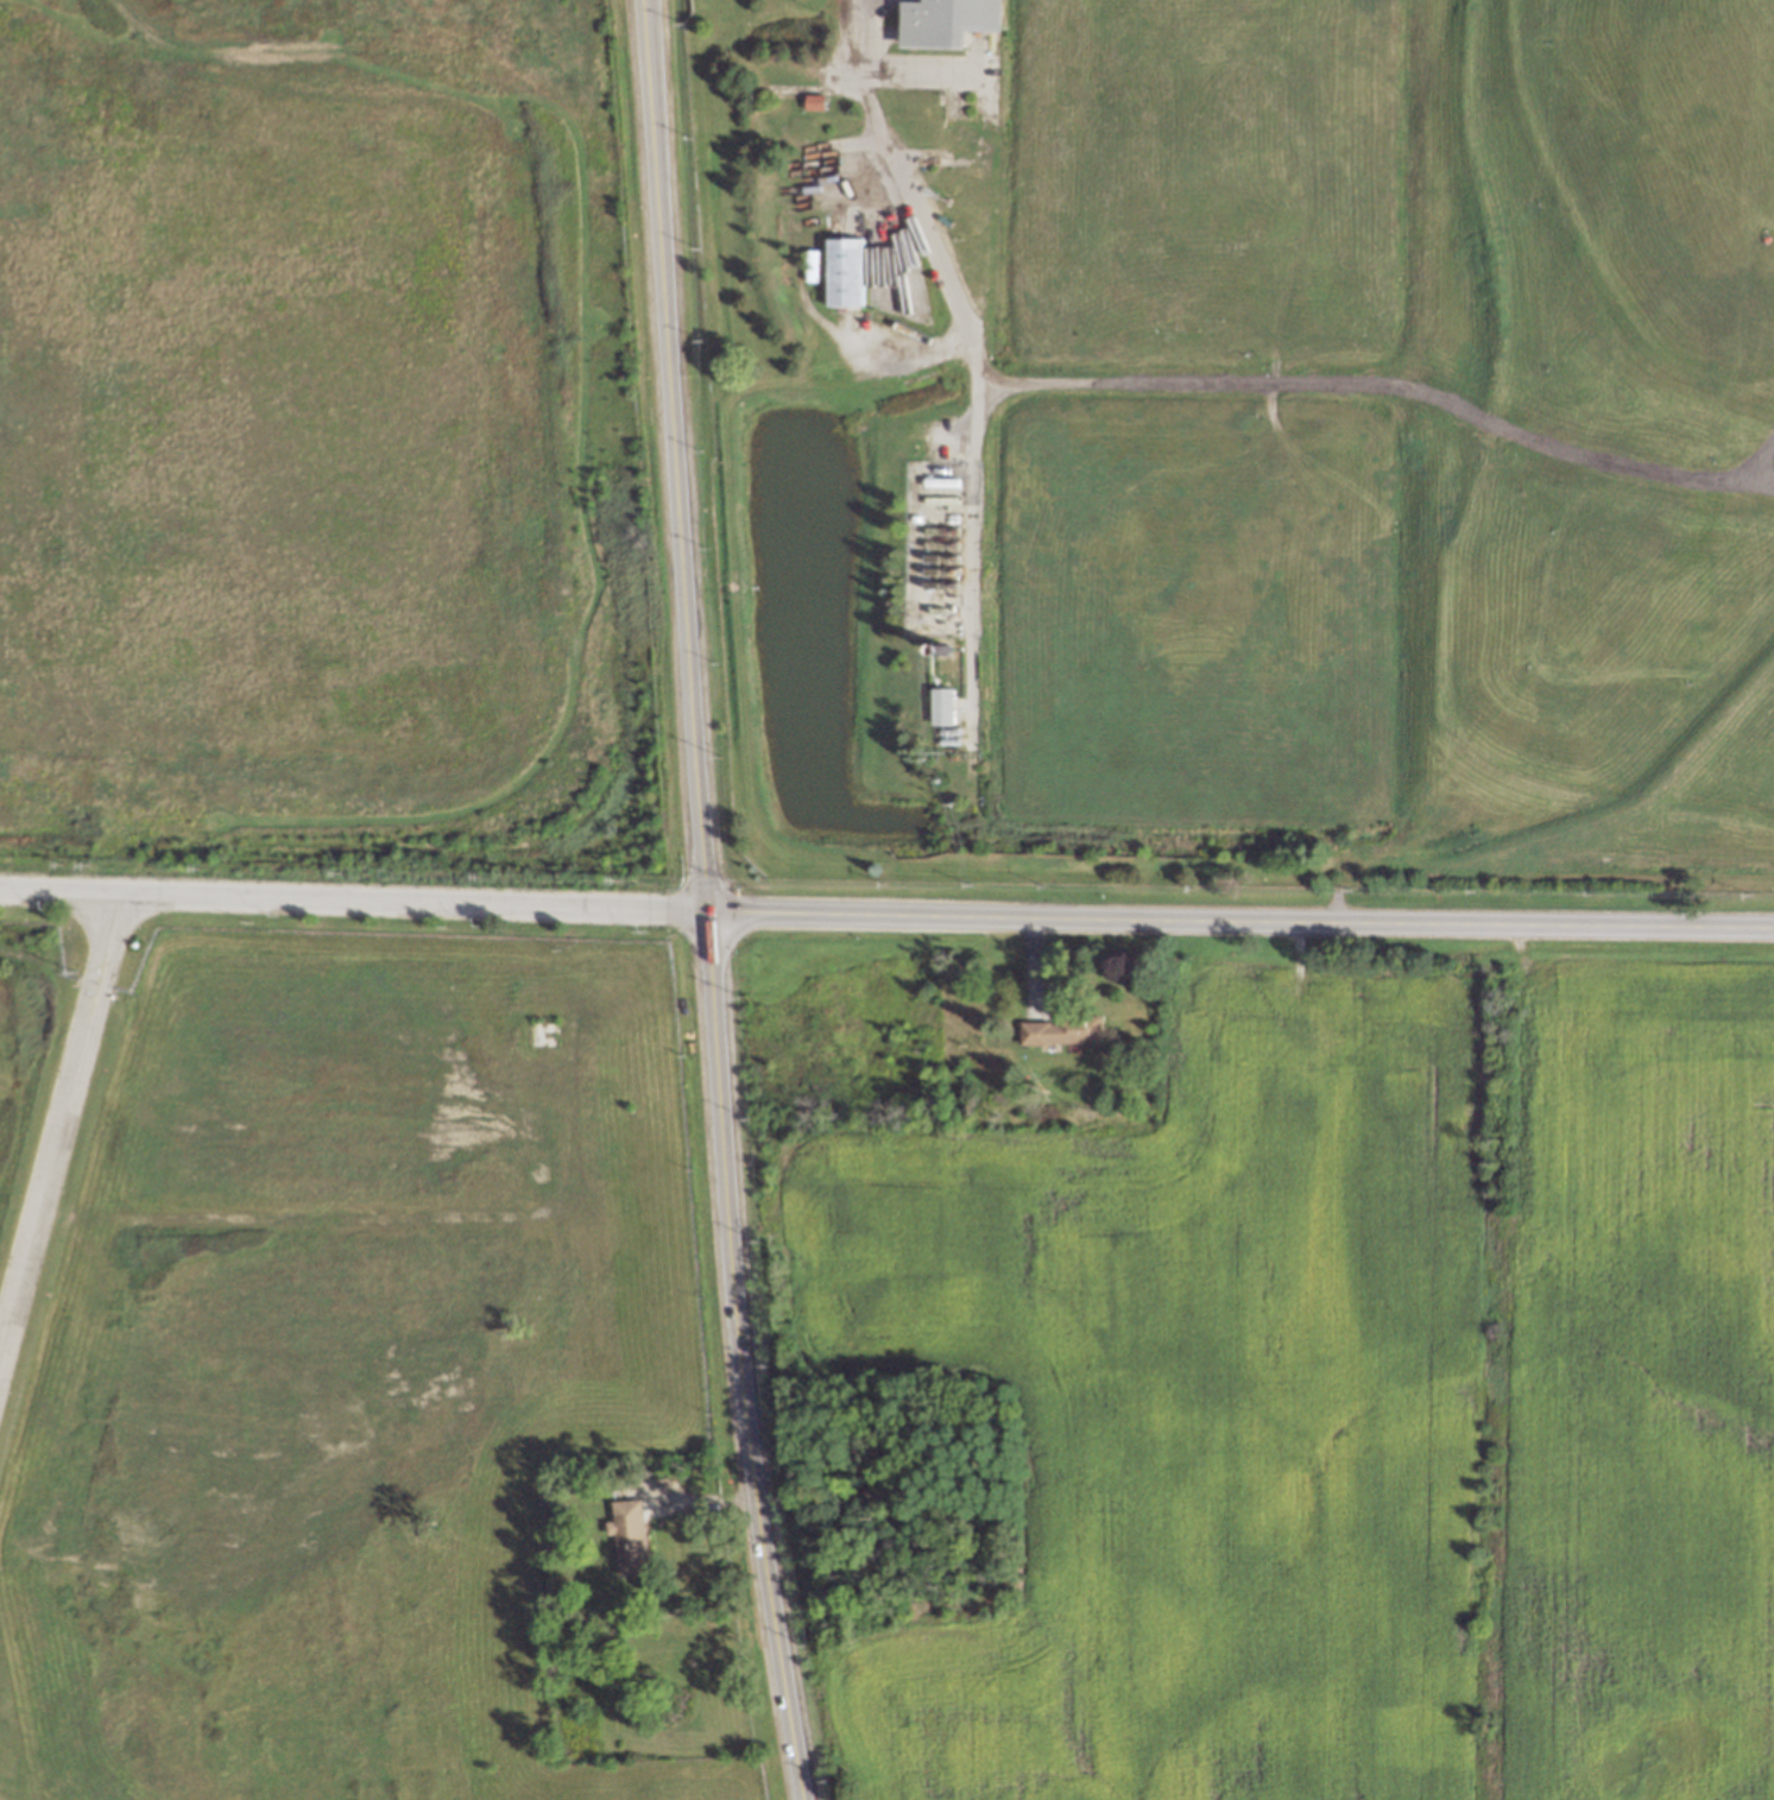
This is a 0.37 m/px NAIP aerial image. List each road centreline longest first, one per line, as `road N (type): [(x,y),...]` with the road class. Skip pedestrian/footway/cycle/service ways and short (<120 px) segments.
road 1 (tertiary): [(0,884),(118,895),(708,909),(1773,927)]
road 2 (primary): [(650,0),(708,909)]
road 3 (primary): [(807,1799),(753,1464),(716,1136),(708,909)]

